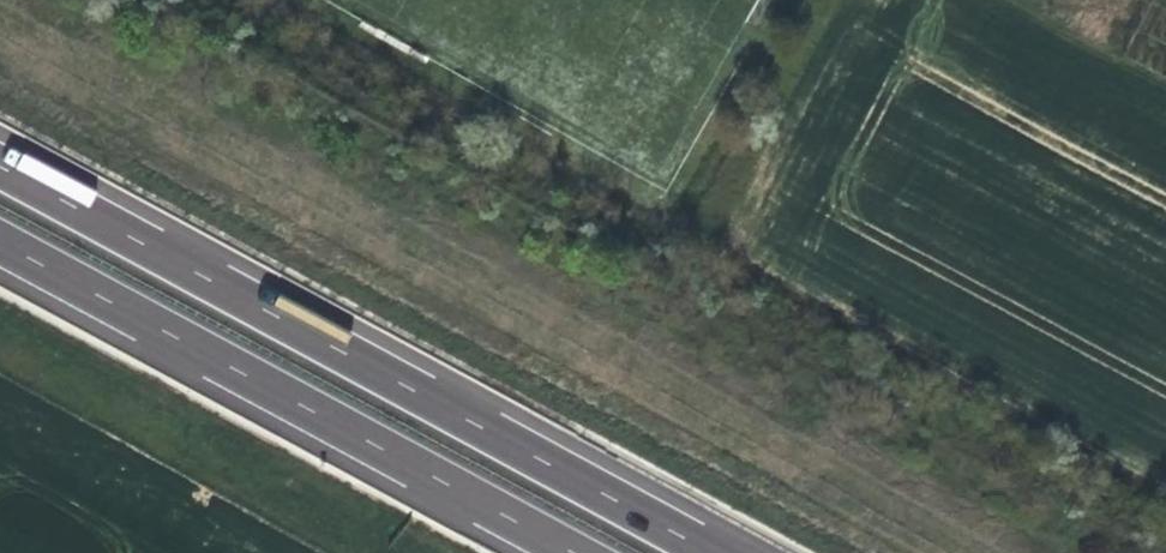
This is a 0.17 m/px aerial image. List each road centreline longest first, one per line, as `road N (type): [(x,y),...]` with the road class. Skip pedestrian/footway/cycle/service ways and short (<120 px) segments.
road 1 (motorway): [(714,552),(0,168)]
road 2 (motorway): [(0,241),(578,552)]

